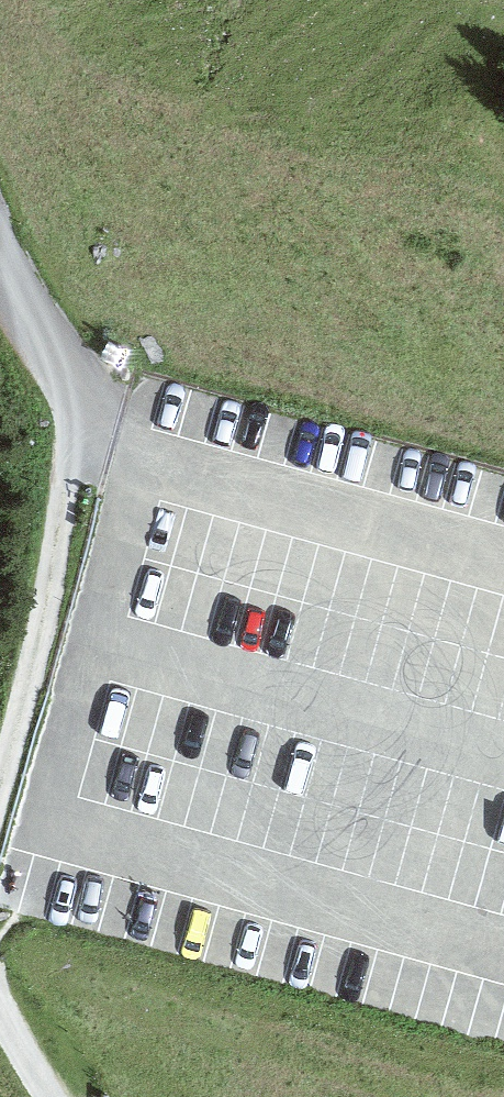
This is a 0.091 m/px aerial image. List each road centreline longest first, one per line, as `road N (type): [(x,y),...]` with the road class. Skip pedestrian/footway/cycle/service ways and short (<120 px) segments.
road 1 (track): [(0,790),(58,535),(71,383)]
road 2 (unclassified): [(0,238),(71,383)]

